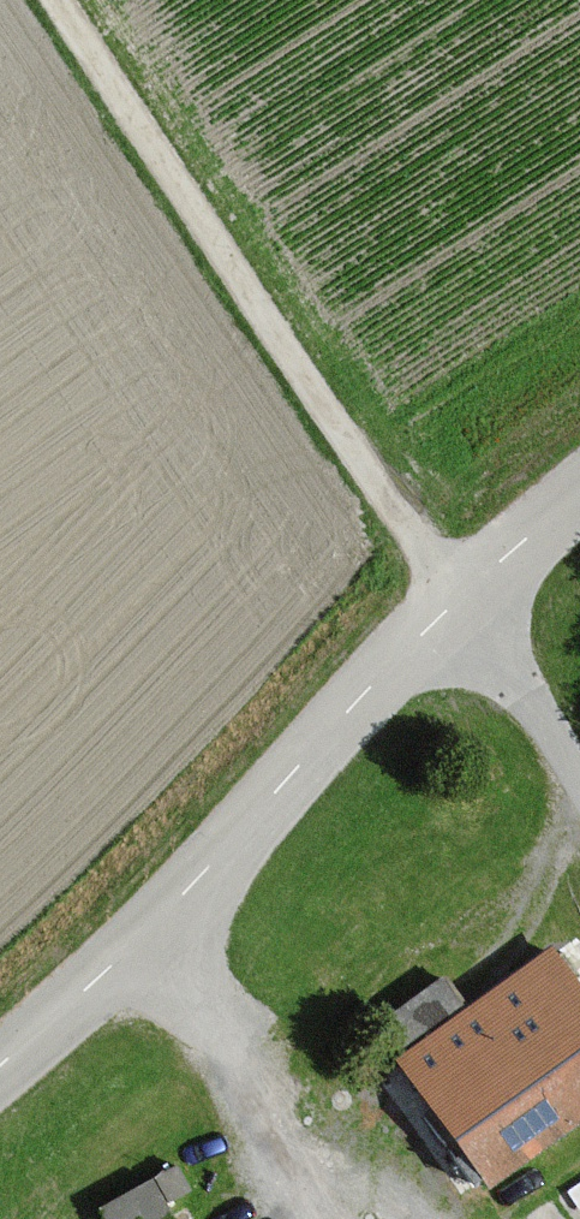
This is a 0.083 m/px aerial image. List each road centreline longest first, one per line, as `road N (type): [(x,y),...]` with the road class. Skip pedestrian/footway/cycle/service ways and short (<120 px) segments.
road 1 (unclassified): [(57,0),(458,601)]
road 2 (unclassified): [(0,1065),(111,967),(458,601)]
road 3 (track): [(137,940),(219,1027),(311,1218)]
road 4 (track): [(579,818),(559,842),(523,931),(473,983)]
road 5 (unclassified): [(458,601),(579,497)]

